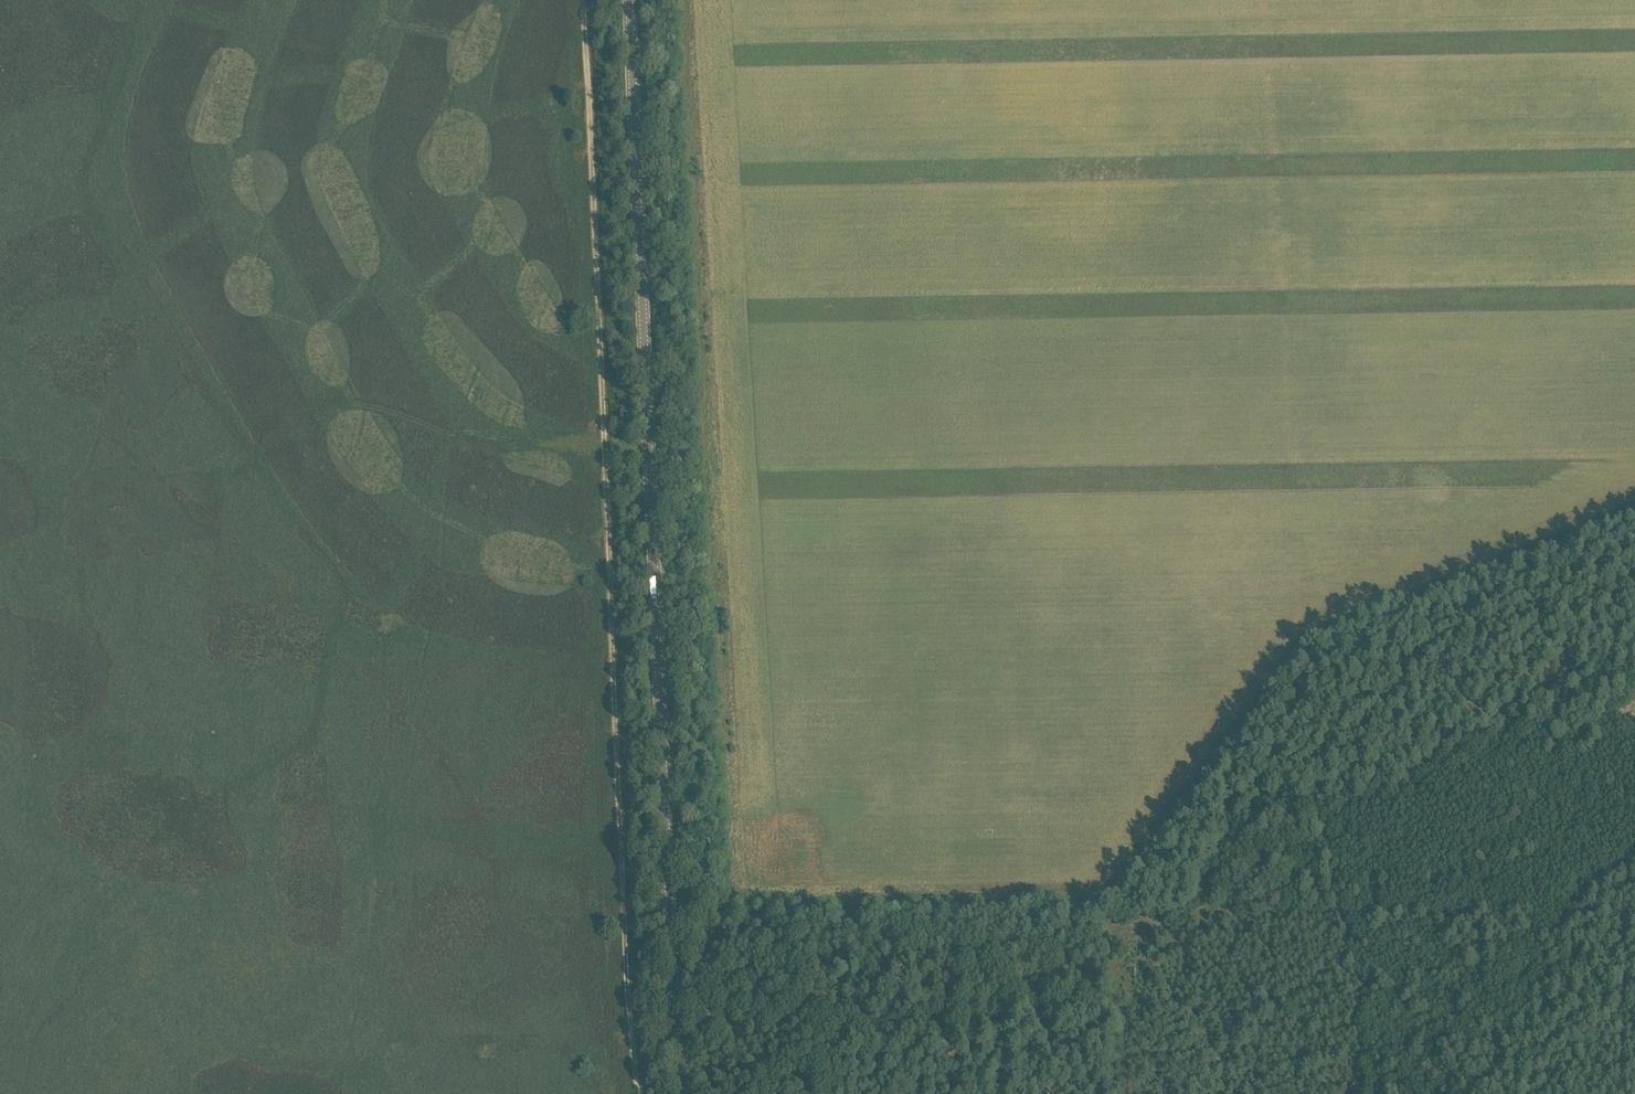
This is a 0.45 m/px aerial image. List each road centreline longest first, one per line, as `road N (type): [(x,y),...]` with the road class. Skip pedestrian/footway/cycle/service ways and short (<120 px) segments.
road 1 (track): [(1634,505),(1316,621),(1097,895),(742,889),(720,574),(654,575)]
road 2 (track): [(589,0),(644,1093)]
road 3 (secondary): [(683,1093),(629,0)]

